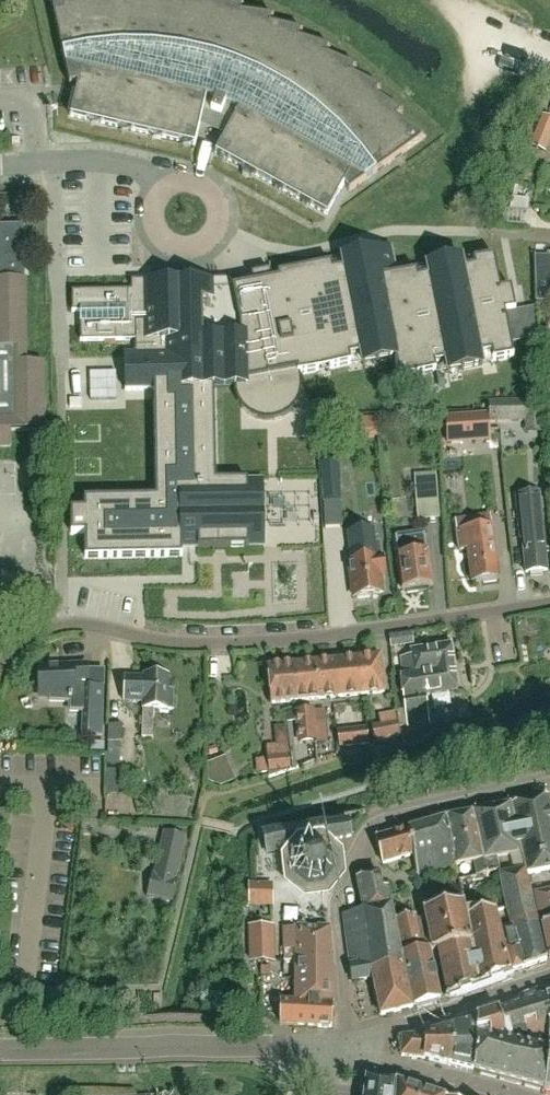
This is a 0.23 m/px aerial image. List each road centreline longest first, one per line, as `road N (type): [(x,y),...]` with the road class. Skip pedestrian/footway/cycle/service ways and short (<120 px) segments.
road 1 (residential): [(0,673),(8,655),(62,625),(215,643),(394,628),(549,602)]
road 2 (residential): [(352,1045),(334,900),(372,829),(549,787)]
road 3 (residential): [(0,1046),(324,1049)]
road 4 (residential): [(549,976),(352,1045)]
road 5 (residential): [(0,165),(106,161),(163,191)]
road 6 (residential): [(495,1094),(352,1045)]
road 7 (residential): [(163,191),(196,184),(217,205),(214,233),(190,248)]

